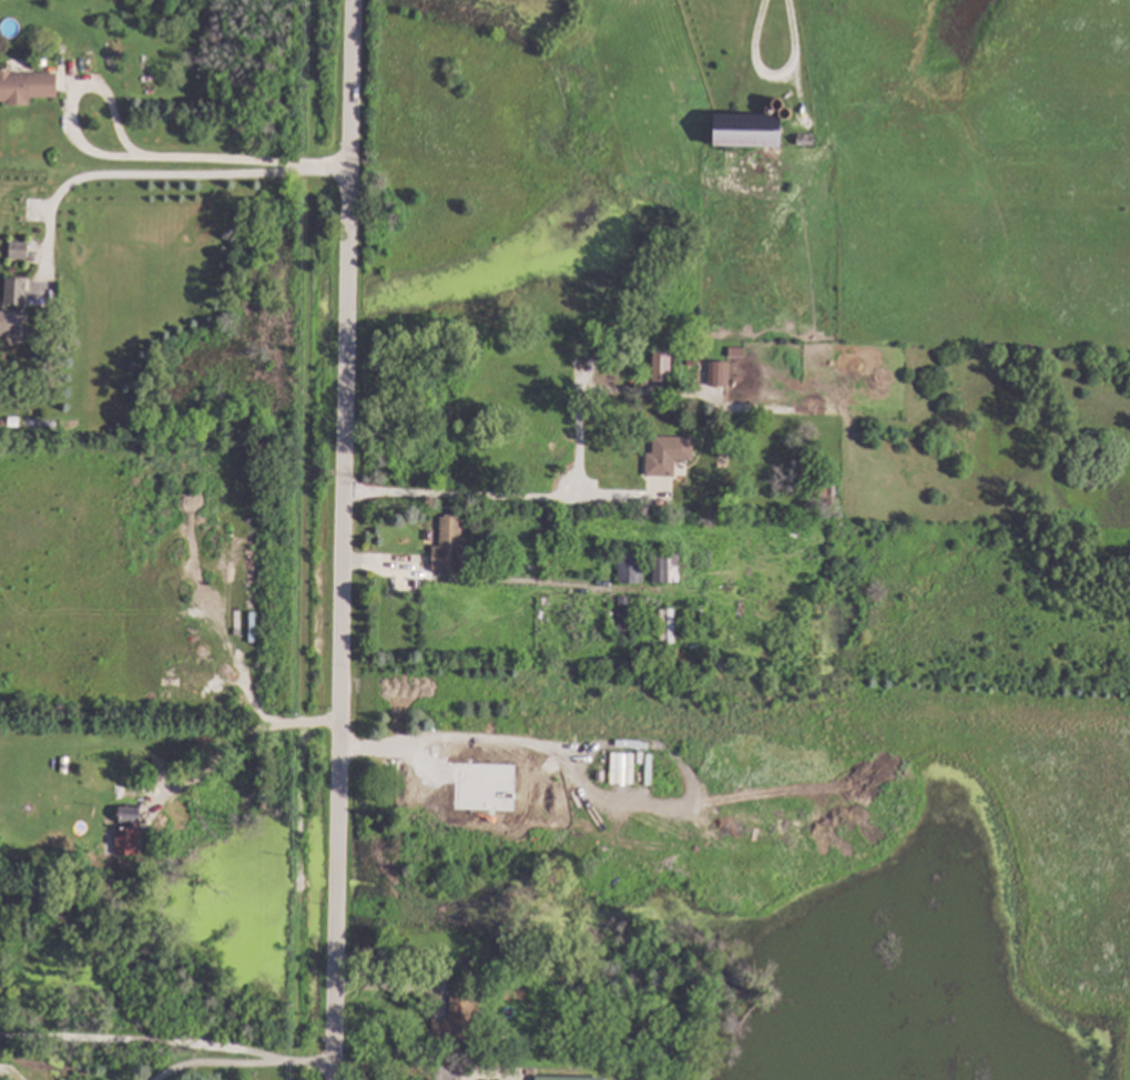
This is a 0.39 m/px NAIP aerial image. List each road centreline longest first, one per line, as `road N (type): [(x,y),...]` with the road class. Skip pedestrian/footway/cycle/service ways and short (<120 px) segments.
road 1 (residential): [(353,0),(336,1079)]

